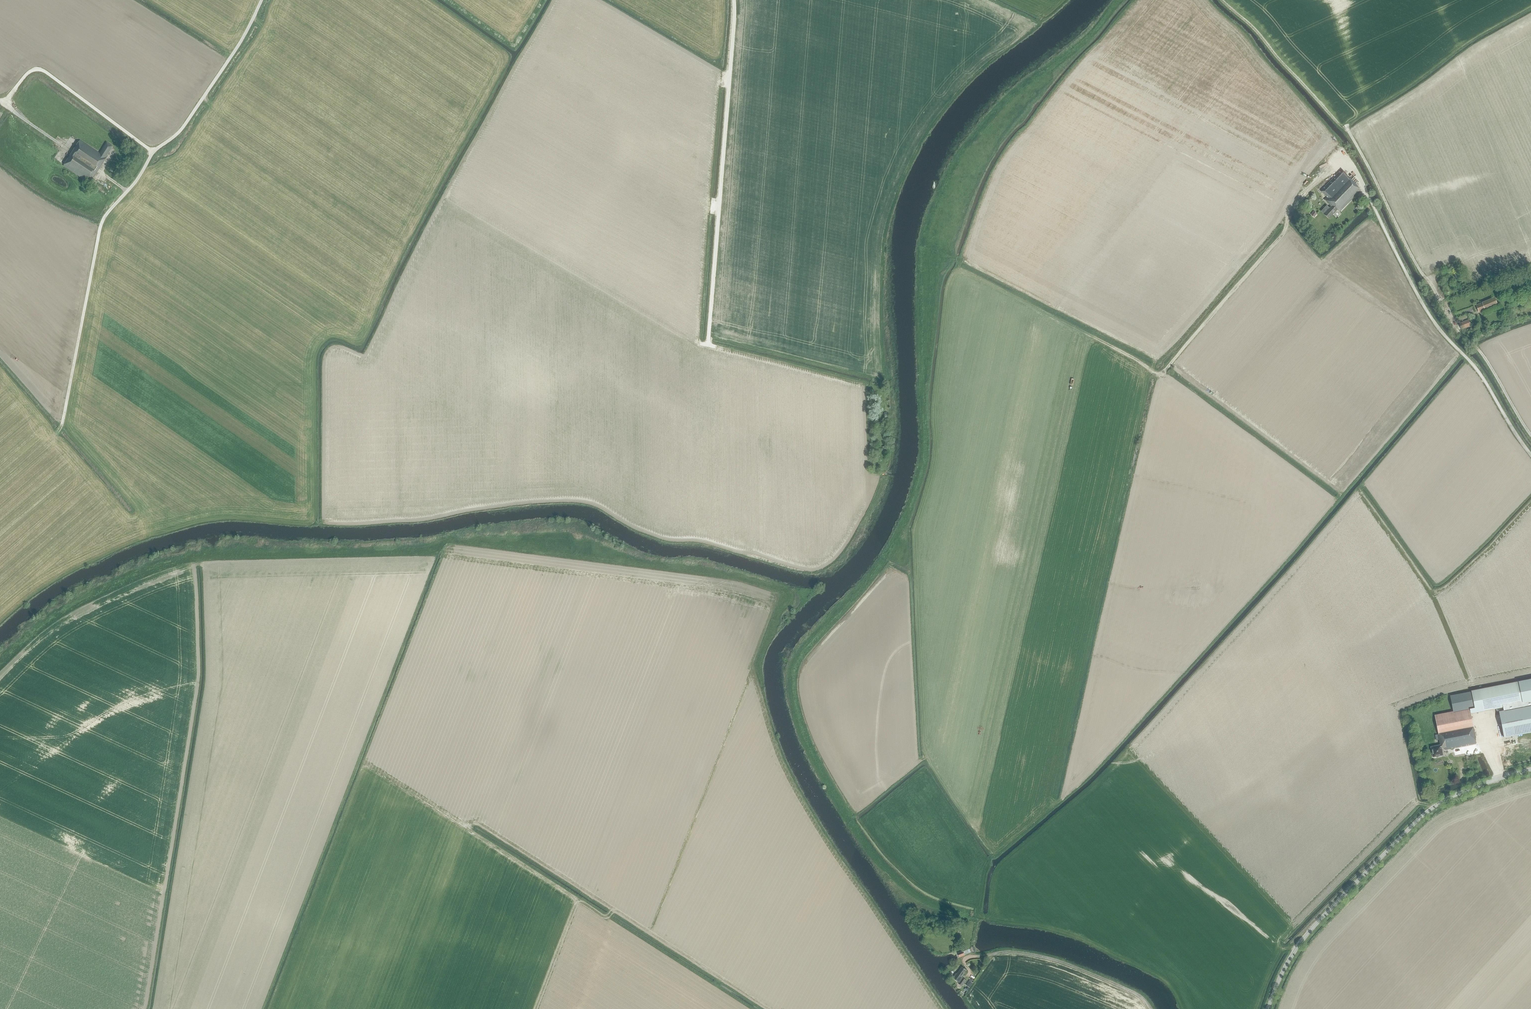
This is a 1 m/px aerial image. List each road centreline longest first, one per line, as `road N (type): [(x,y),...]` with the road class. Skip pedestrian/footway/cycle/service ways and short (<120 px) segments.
road 1 (tertiary): [(1268,1008),(1305,938),(1421,815),(1530,769)]
road 2 (track): [(734,0),(708,346)]
road 3 (track): [(154,151),(102,221),(62,424)]
road 4 (unclassified): [(1150,1008),(1106,980),(1027,954),(965,959),(966,977)]
road 5 (track): [(4,101),(28,73),(44,70),(154,151)]
road 6 (track): [(154,151),(184,125),(261,0)]

